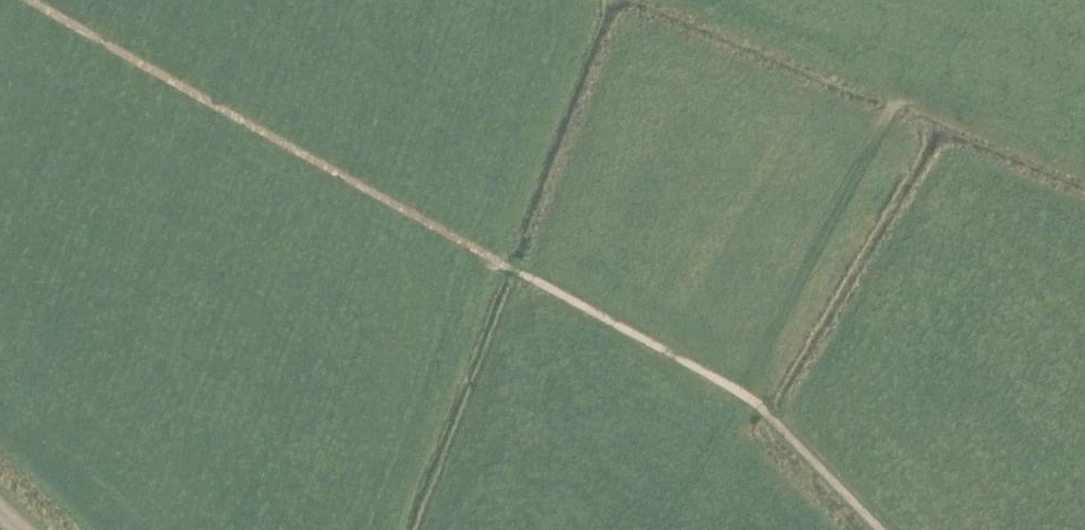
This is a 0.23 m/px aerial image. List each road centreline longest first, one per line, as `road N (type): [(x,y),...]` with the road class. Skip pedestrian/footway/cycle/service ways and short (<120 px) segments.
road 1 (track): [(29,0),(741,395),(877,529)]

